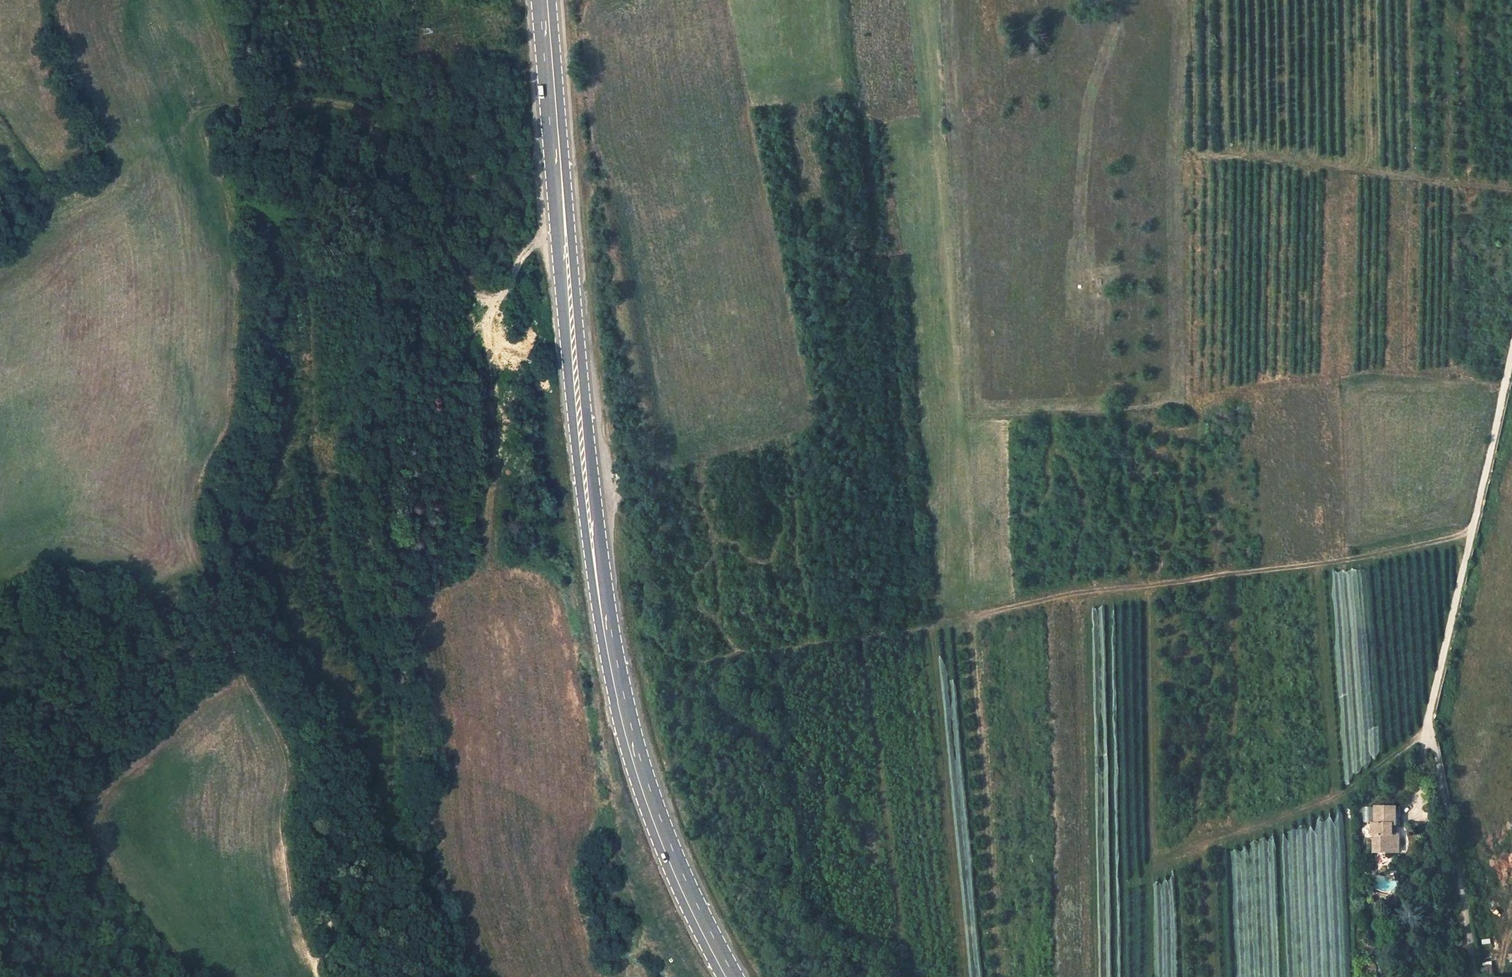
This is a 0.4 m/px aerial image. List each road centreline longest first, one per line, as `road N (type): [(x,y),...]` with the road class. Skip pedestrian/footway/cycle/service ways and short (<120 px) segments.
road 1 (primary): [(729,976),(688,901),(628,742),(591,527),(549,0)]
road 2 (track): [(1473,528),(1356,558),(1076,591),(889,633),(689,661),(658,646),(591,527)]

